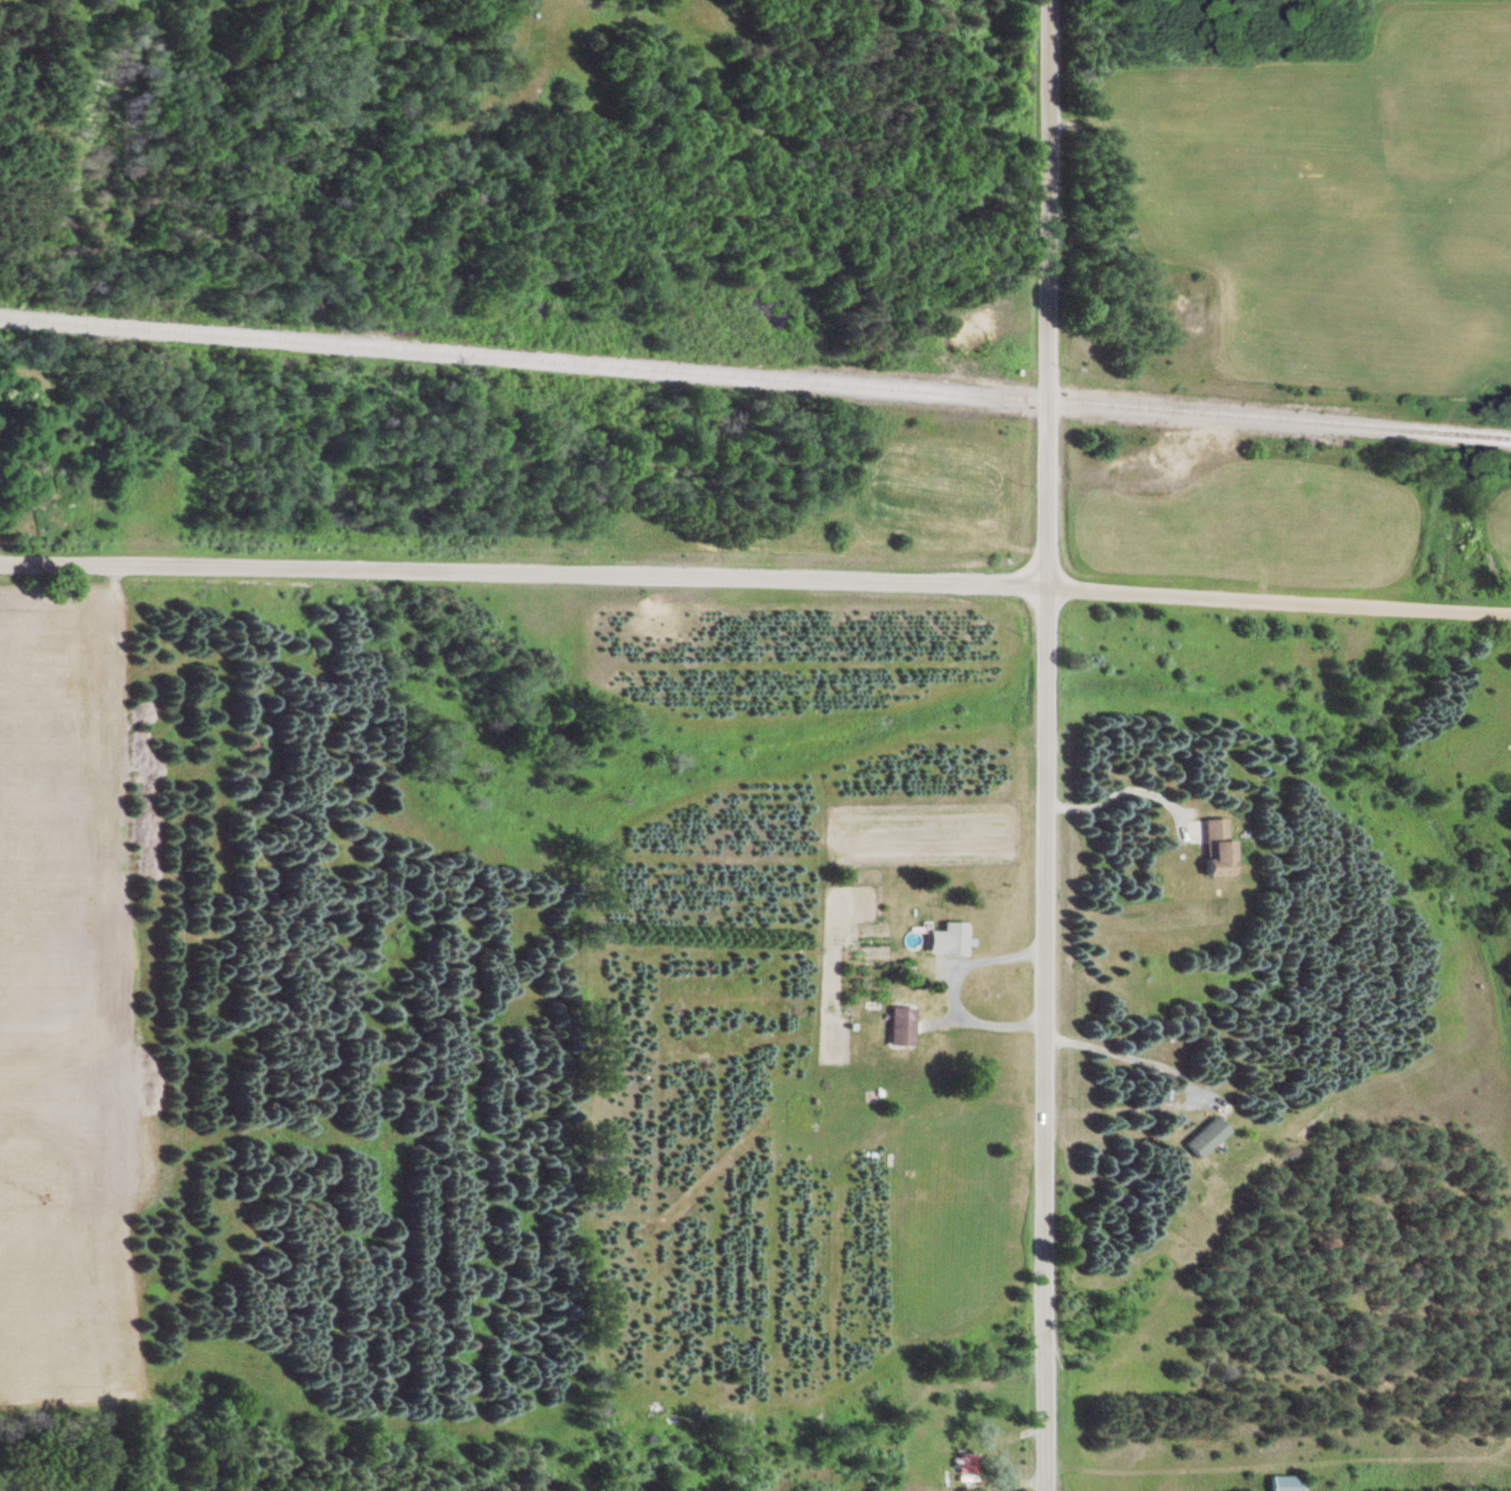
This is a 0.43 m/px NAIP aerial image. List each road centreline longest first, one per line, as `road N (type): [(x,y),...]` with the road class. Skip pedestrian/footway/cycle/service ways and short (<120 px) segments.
road 1 (residential): [(0,550),(1045,586),(1510,614)]
road 2 (residential): [(1050,1490),(1045,586)]
road 3 (residential): [(1045,586),(1044,0)]

